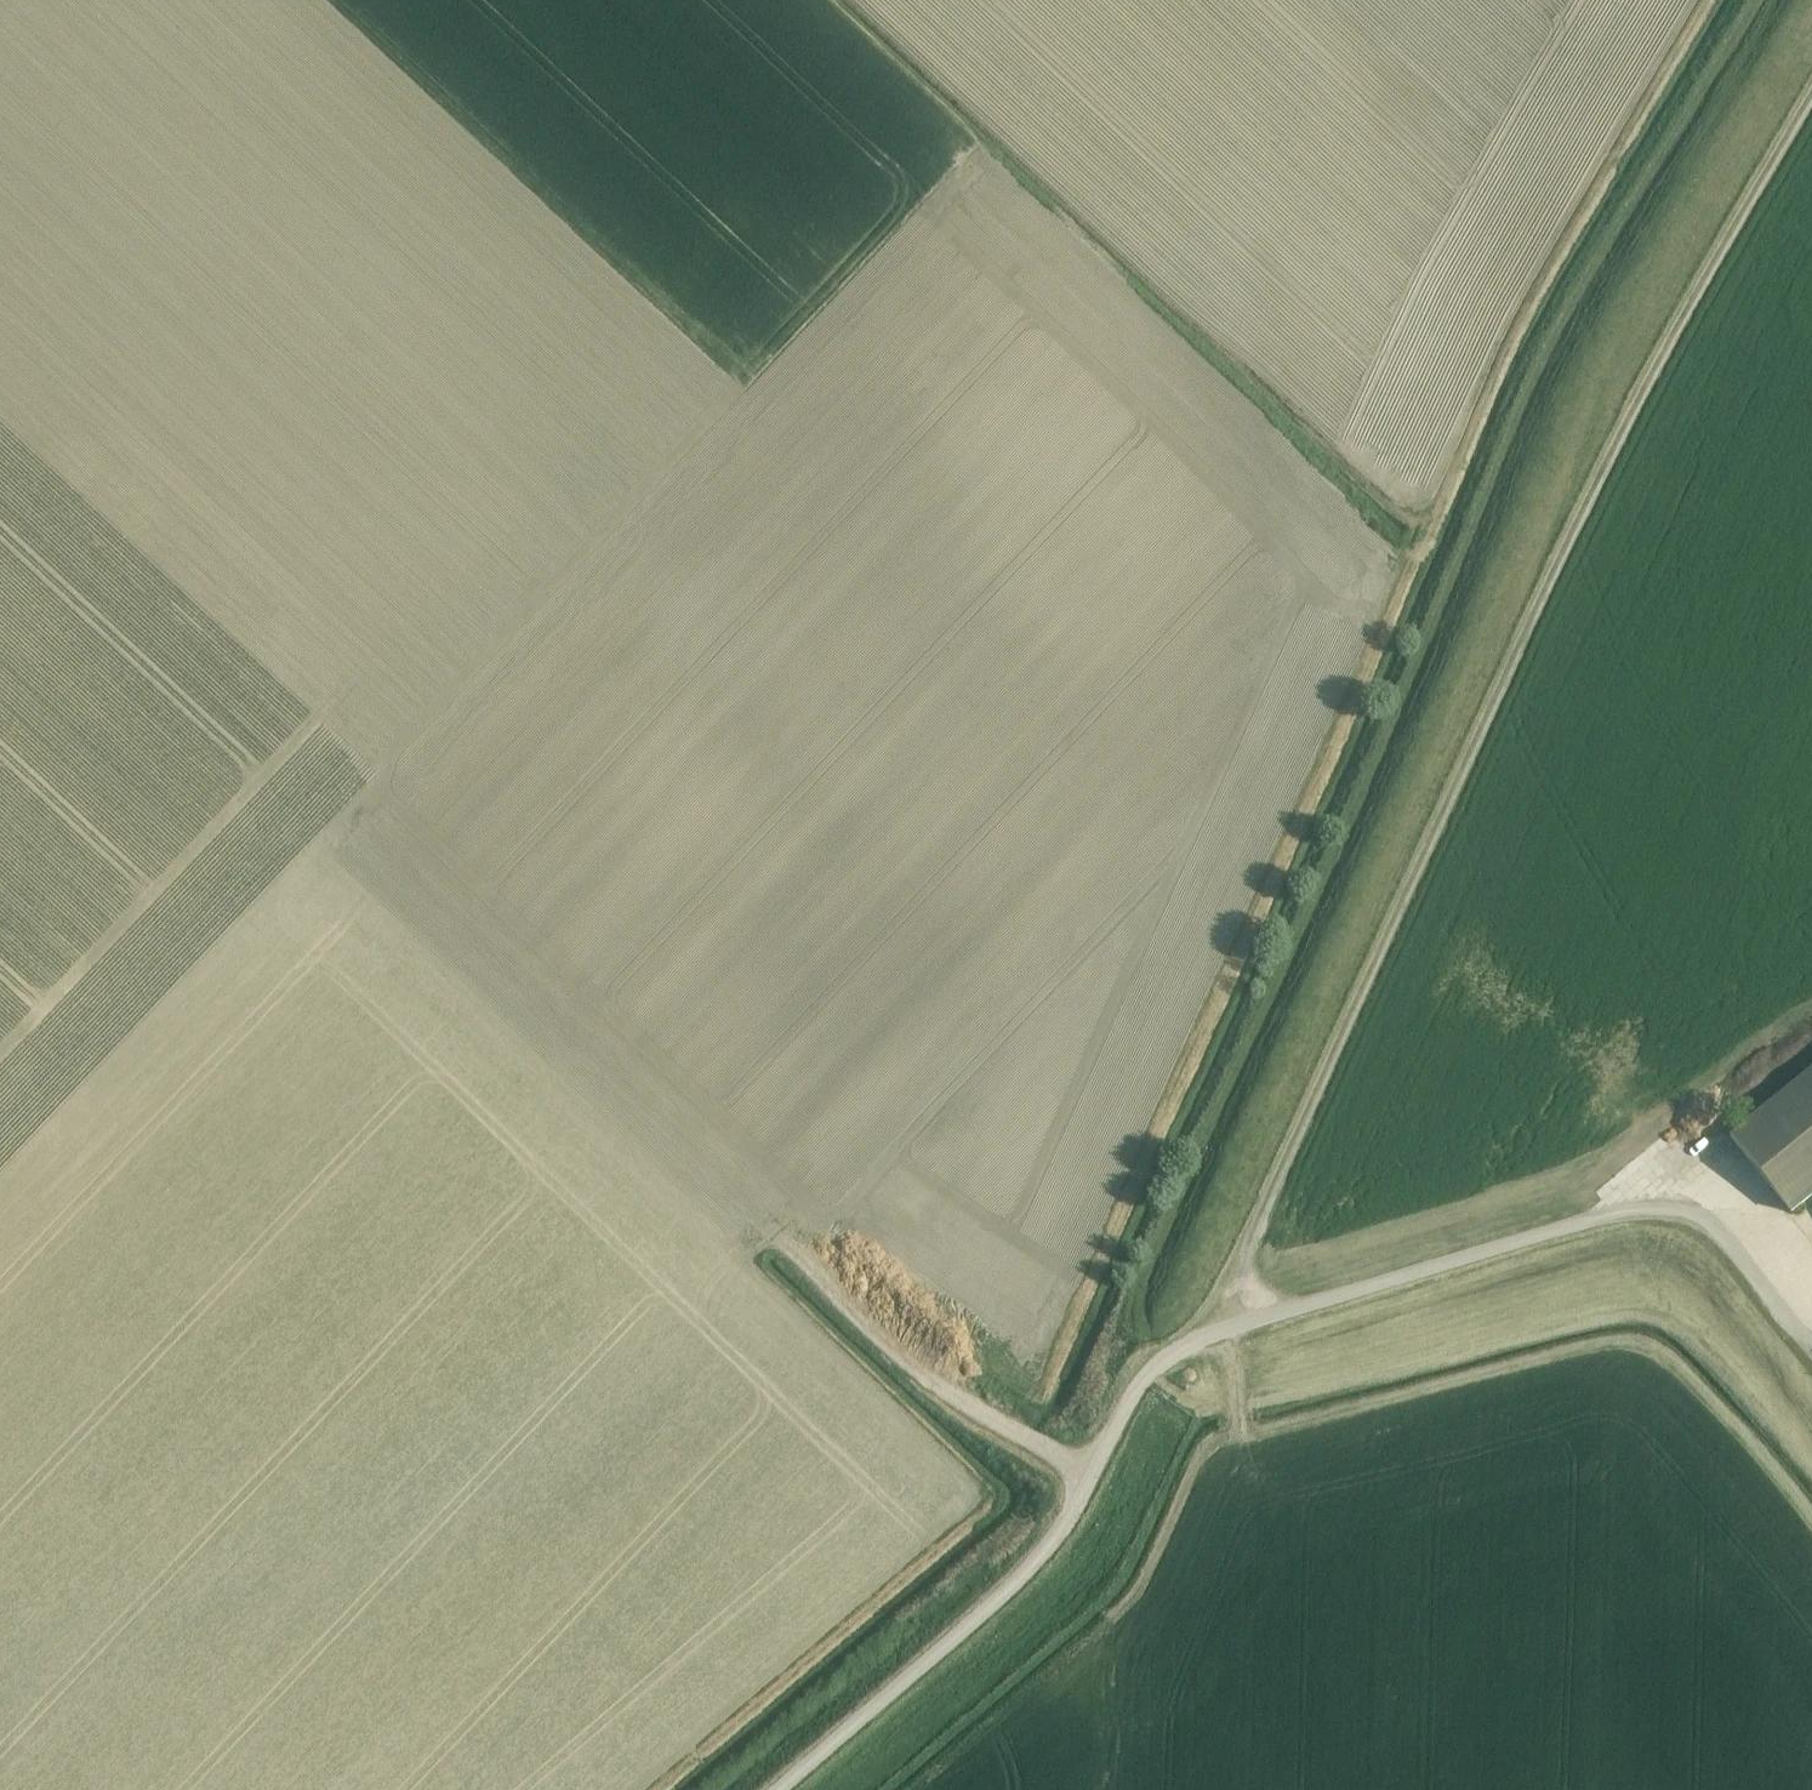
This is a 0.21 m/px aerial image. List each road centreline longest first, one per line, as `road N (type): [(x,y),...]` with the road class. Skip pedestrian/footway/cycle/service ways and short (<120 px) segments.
road 1 (track): [(1264,1316),(1249,1280),(1249,1239),(1635,376),(1811,89)]
road 2 (unclassified): [(775,1789),(890,1693),(1048,1534),(1142,1377),(1177,1351),(1264,1316),(1643,1208)]

